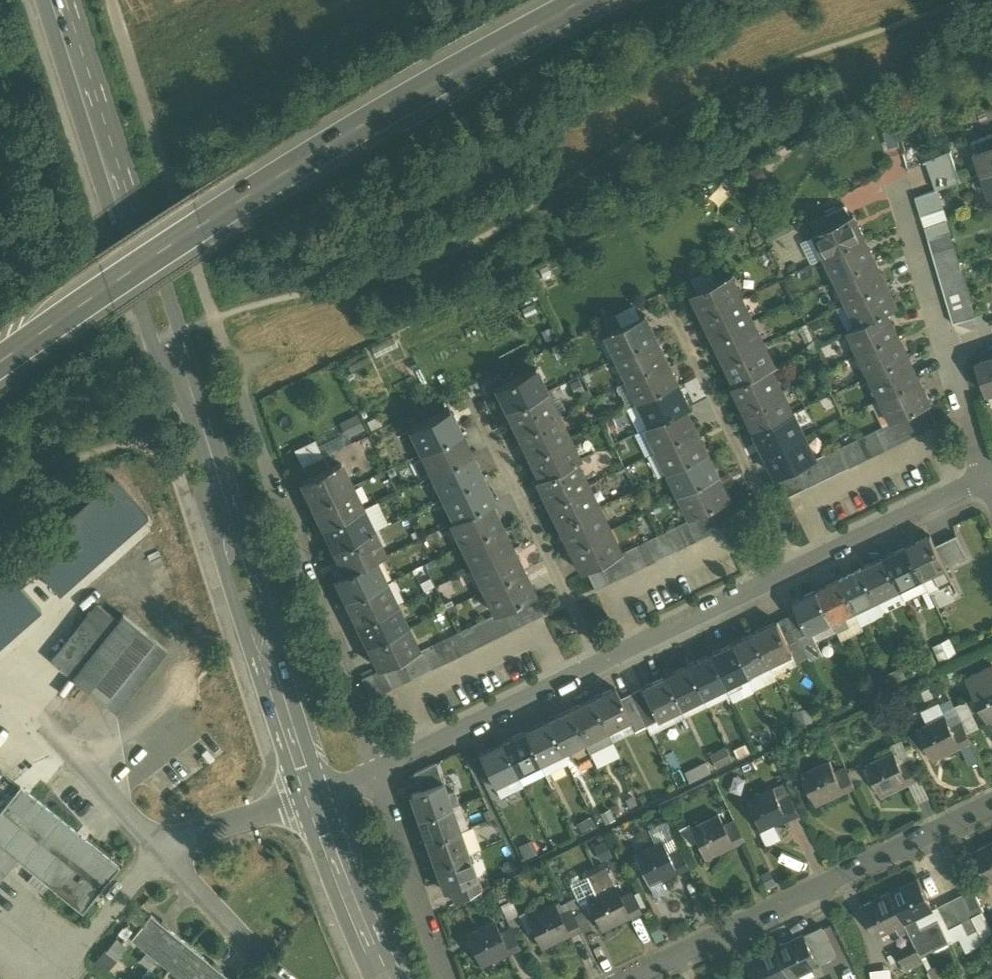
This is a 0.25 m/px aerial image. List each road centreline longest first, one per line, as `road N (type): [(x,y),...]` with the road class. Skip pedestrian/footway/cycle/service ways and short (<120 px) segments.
road 1 (secondary): [(60,0),(309,793)]
road 2 (residential): [(374,769),(983,479)]
road 3 (primary): [(0,350),(335,129),(570,0)]
road 4 (residential): [(216,318),(374,769)]
road 5 (residential): [(626,978),(991,806)]
road 6 (residential): [(22,699),(118,819),(160,856),(208,825),(309,793)]
road 7 (track): [(216,318),(106,0)]
road 8 (residential): [(374,769),(454,978)]
road 9 (secondary): [(388,978),(309,793)]
road 10 (residential): [(944,355),(891,185)]
road 11 (residential): [(983,479),(944,355)]

